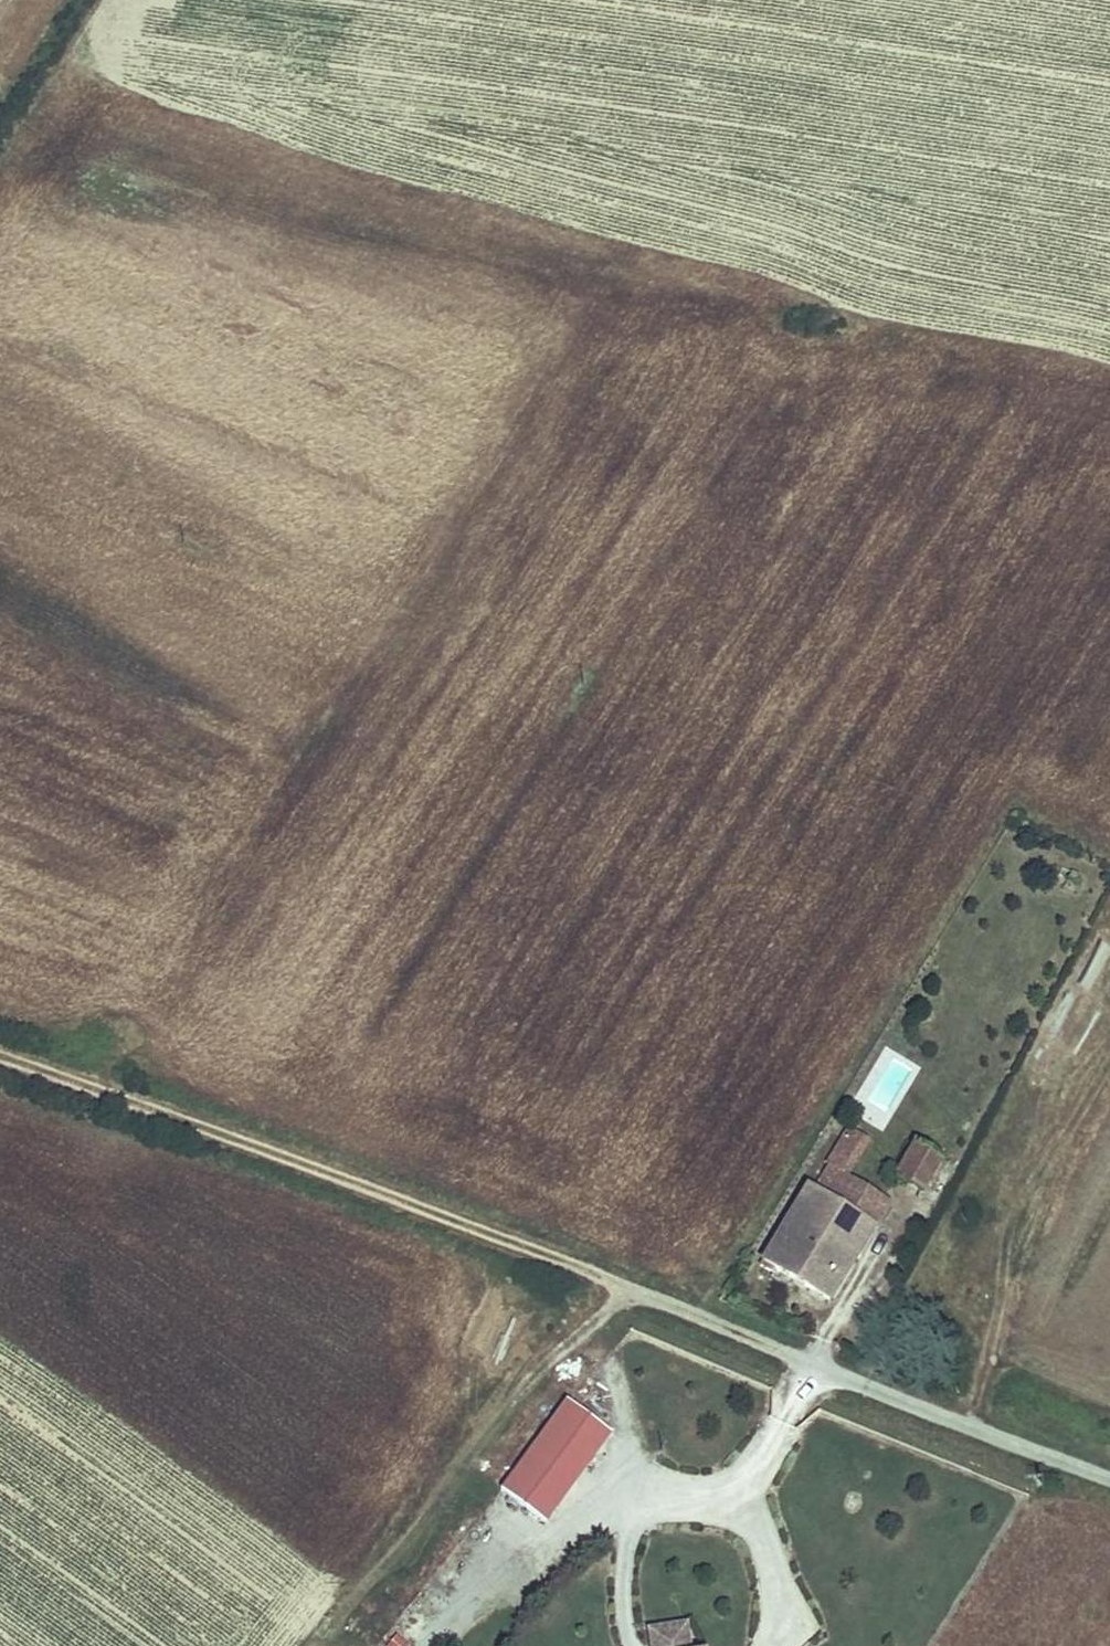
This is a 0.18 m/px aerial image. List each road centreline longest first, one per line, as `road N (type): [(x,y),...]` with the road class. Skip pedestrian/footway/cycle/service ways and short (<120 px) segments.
road 1 (track): [(0,1053),(617,1278)]

